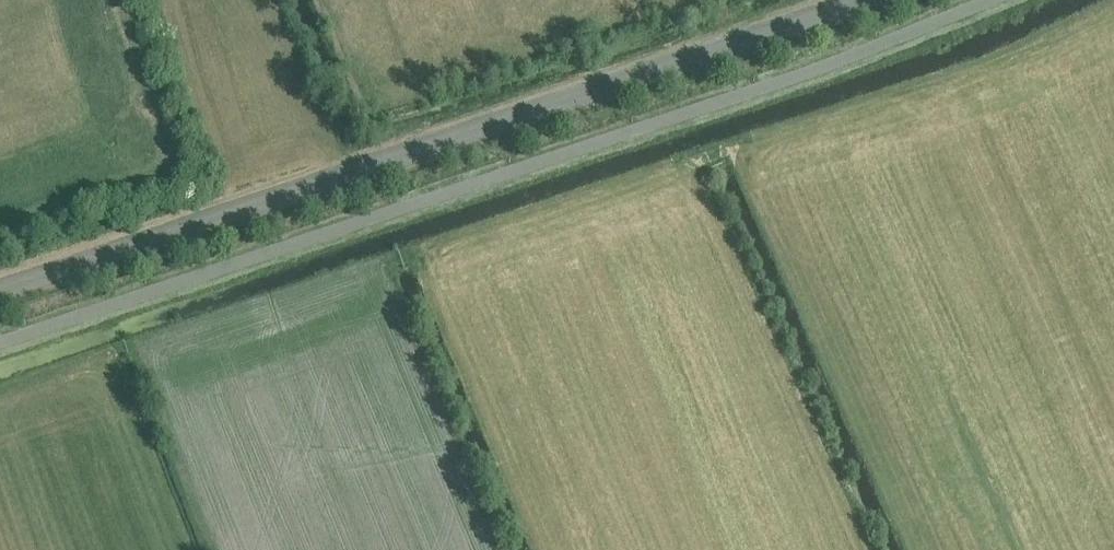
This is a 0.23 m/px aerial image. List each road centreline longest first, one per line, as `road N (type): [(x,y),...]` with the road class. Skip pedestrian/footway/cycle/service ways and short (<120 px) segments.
road 1 (unclassified): [(860,0),(0,284)]

